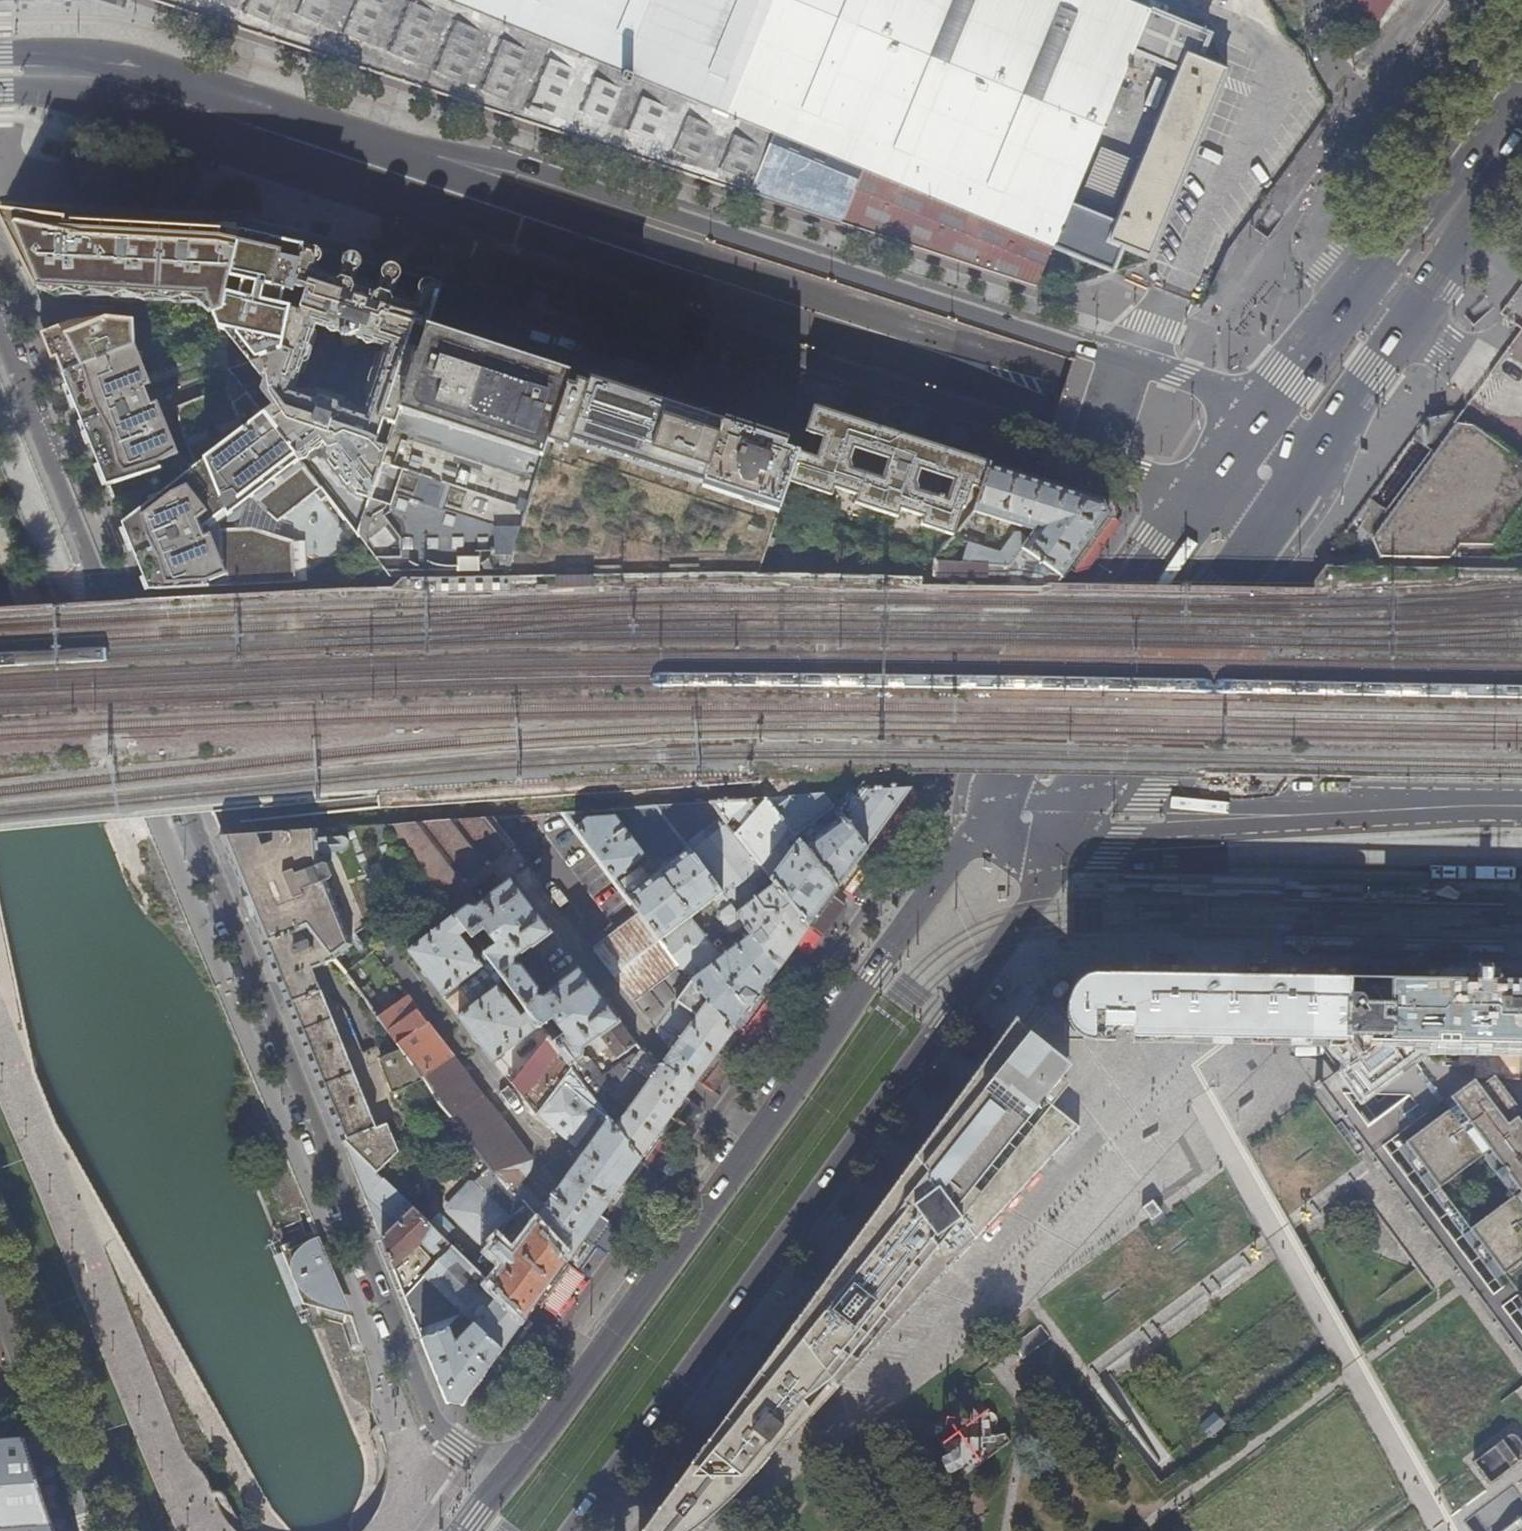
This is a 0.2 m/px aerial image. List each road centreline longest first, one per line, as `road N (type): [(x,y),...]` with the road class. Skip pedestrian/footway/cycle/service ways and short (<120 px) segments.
road 1 (primary): [(195,108),(1236,450),(1449,469),(1521,484)]
road 2 (residential): [(502,1479),(435,1421),(0,339)]
road 3 (primary): [(195,108),(297,175),(1095,454)]
road 4 (primary): [(1126,358),(501,160),(195,108)]
road 5 (primary): [(579,1530),(1087,815)]
road 6 (primary): [(993,806),(502,1479)]
road 7 (primary): [(1087,815),(1292,486)]
road 8 (primary): [(1468,805),(1087,815)]
road 9 (primary): [(1194,496),(993,806)]
road 10 (primary): [(1521,71),(1358,294)]
road 11 (primary): [(1403,325),(1521,158)]
road 12 (primary): [(0,72),(68,73),(195,108)]
road 13 (primary): [(1292,486),(1403,325)]
road 14 (primary): [(1358,294),(1260,413)]
road 15 (primary): [(1260,413),(1126,358)]

